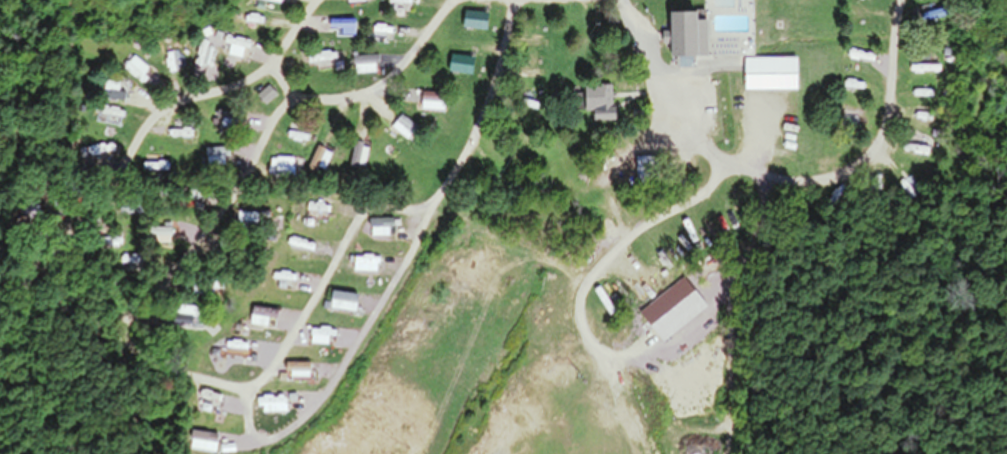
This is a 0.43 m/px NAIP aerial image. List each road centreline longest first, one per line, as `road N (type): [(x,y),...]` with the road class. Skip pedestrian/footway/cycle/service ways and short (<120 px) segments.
road 1 (residential): [(320,0),(260,78),(154,114),(103,195),(18,278),(100,325),(133,320),(223,213),(274,121),(300,103)]
road 2 (residential): [(623,0),(672,103),(702,142),(732,168),(786,182),(824,180),(876,154),(885,139),(904,0)]
road 3 (residential): [(273,63),(300,103),(371,94),(455,0)]

